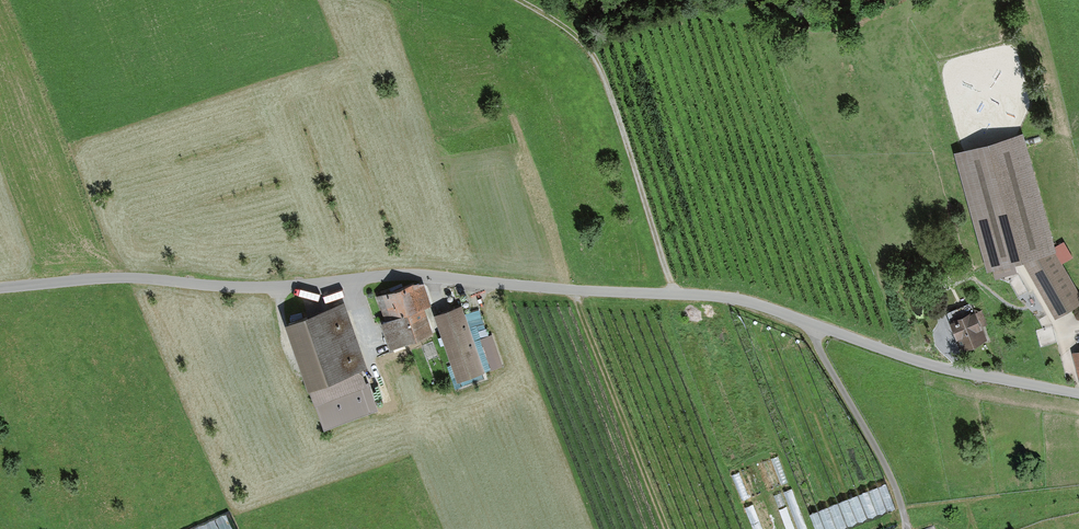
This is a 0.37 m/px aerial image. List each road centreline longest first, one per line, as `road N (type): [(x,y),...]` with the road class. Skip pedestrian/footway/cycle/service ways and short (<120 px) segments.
road 1 (residential): [(1078,396),(926,364),(742,300),(435,276),(280,287),(111,277),(0,288)]
road 2 (track): [(519,0),(576,36),(600,69),(675,294)]

